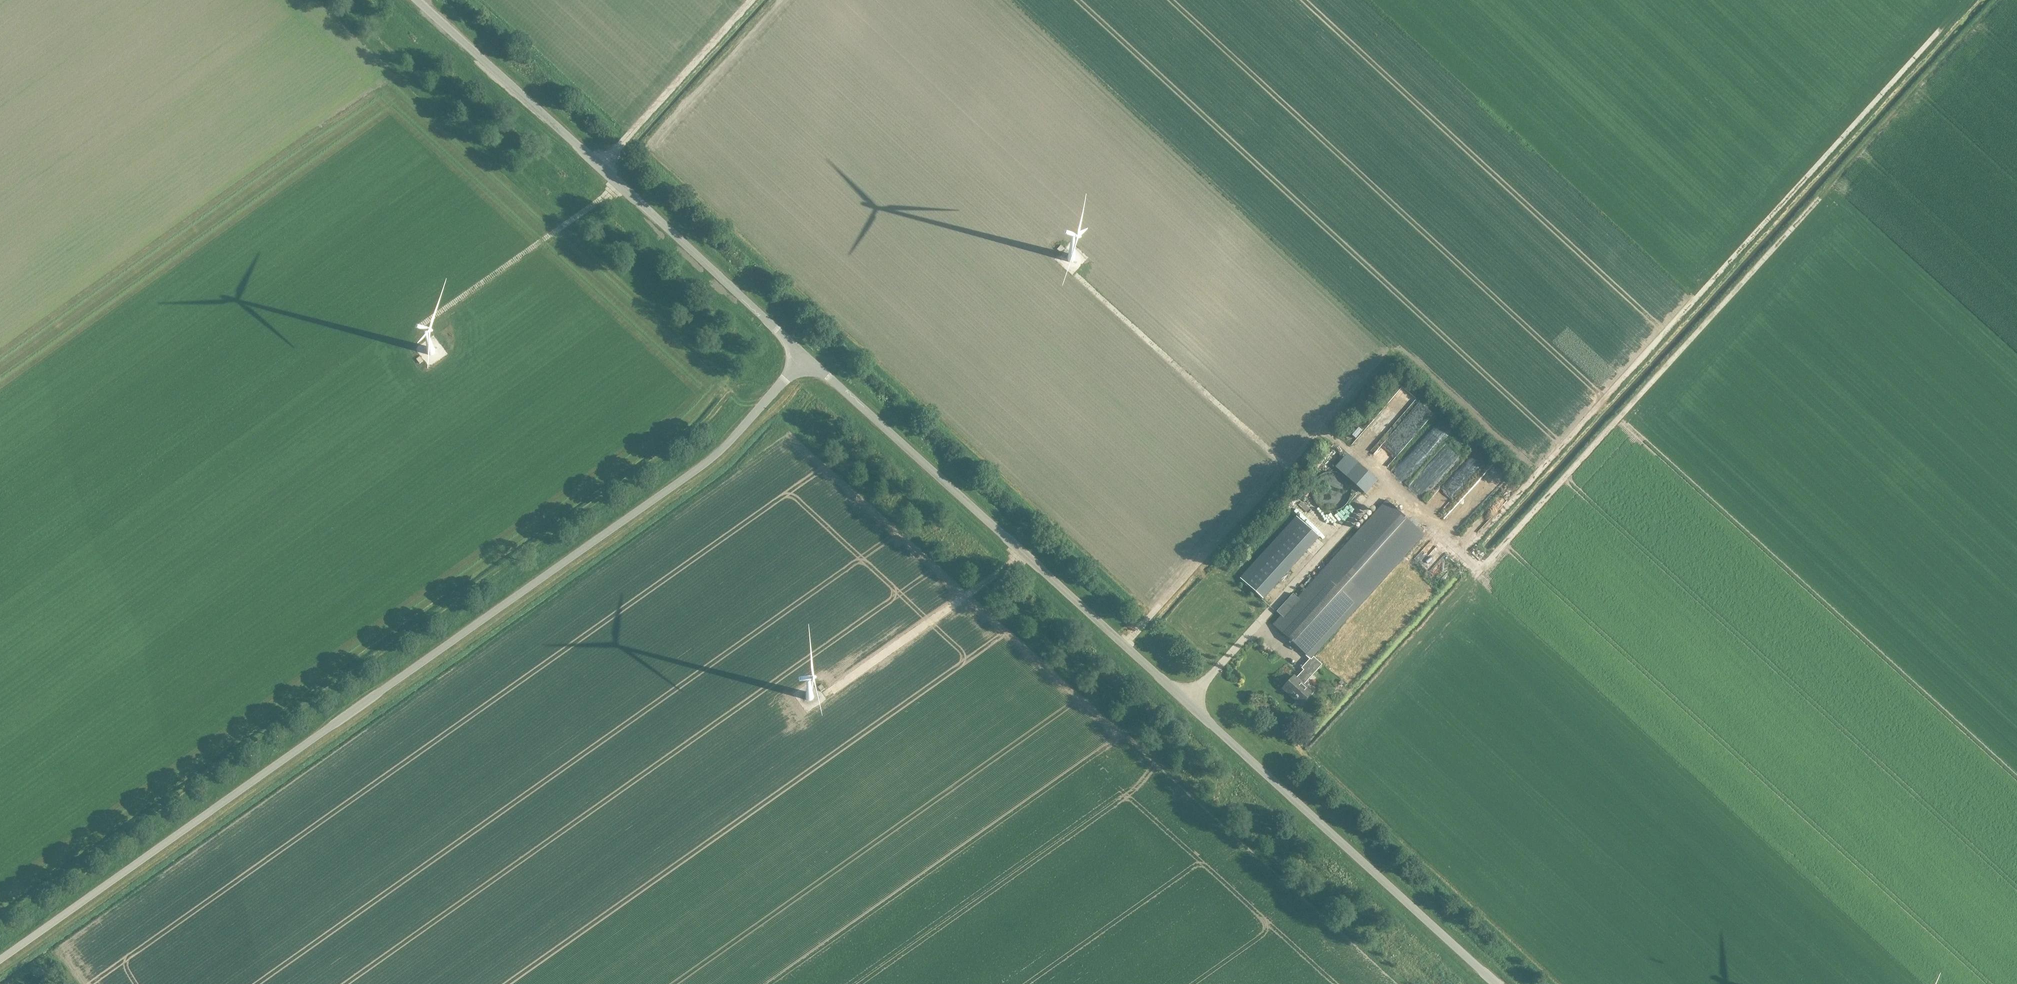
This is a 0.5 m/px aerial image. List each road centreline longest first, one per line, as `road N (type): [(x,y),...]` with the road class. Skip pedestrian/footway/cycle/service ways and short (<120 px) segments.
road 1 (unclassified): [(0,960),(706,464),(803,354)]
road 2 (unclassified): [(1500,983),(803,354)]
road 3 (unclassified): [(803,354),(415,0)]

